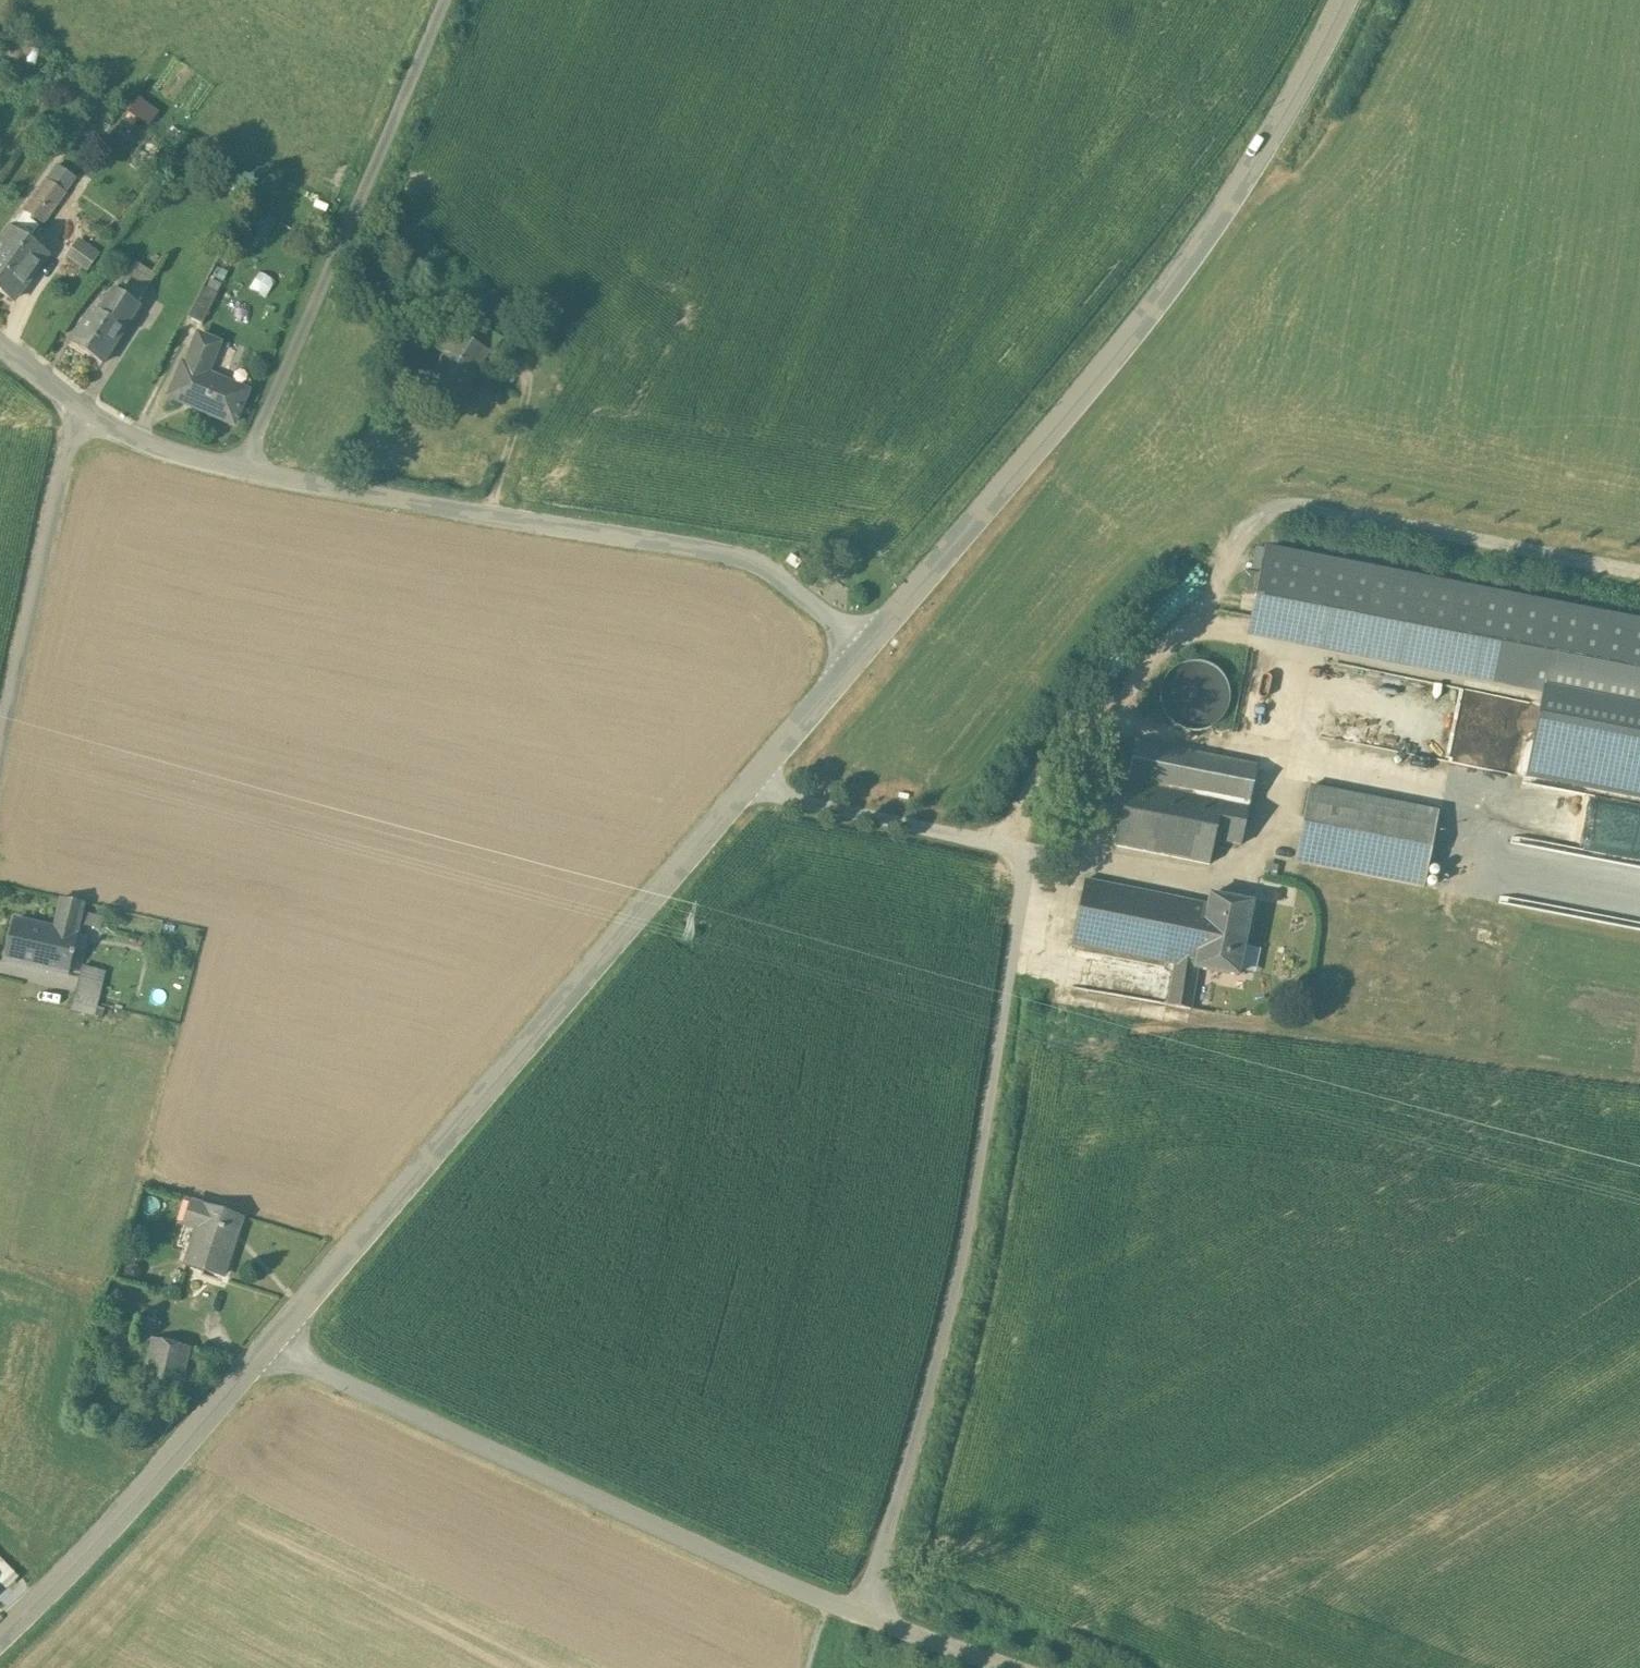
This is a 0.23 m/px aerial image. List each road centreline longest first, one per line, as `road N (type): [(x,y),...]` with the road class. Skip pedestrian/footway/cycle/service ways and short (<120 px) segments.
road 1 (unclassified): [(866,1616),(956,1292),(1025,877),(1014,855),(984,841),(751,788)]
road 2 (unclassified): [(865,650),(1162,299),(1249,172),(1343,0)]
road 3 (unclassified): [(275,1346),(751,788)]
road 4 (unclassified): [(865,650),(760,562),(691,544),(246,473)]
road 5 (residential): [(275,1346),(866,1616)]
road 6 (residential): [(246,473),(444,0)]
road 7 (unclassified): [(0,1638),(275,1346)]
road 8 (unclassified): [(0,749),(79,406)]
road 9 (unclassified): [(246,473),(124,435),(79,406)]
road 10 (unclassified): [(751,788),(865,650)]
road 11 (residential): [(866,1616),(1011,1667)]

